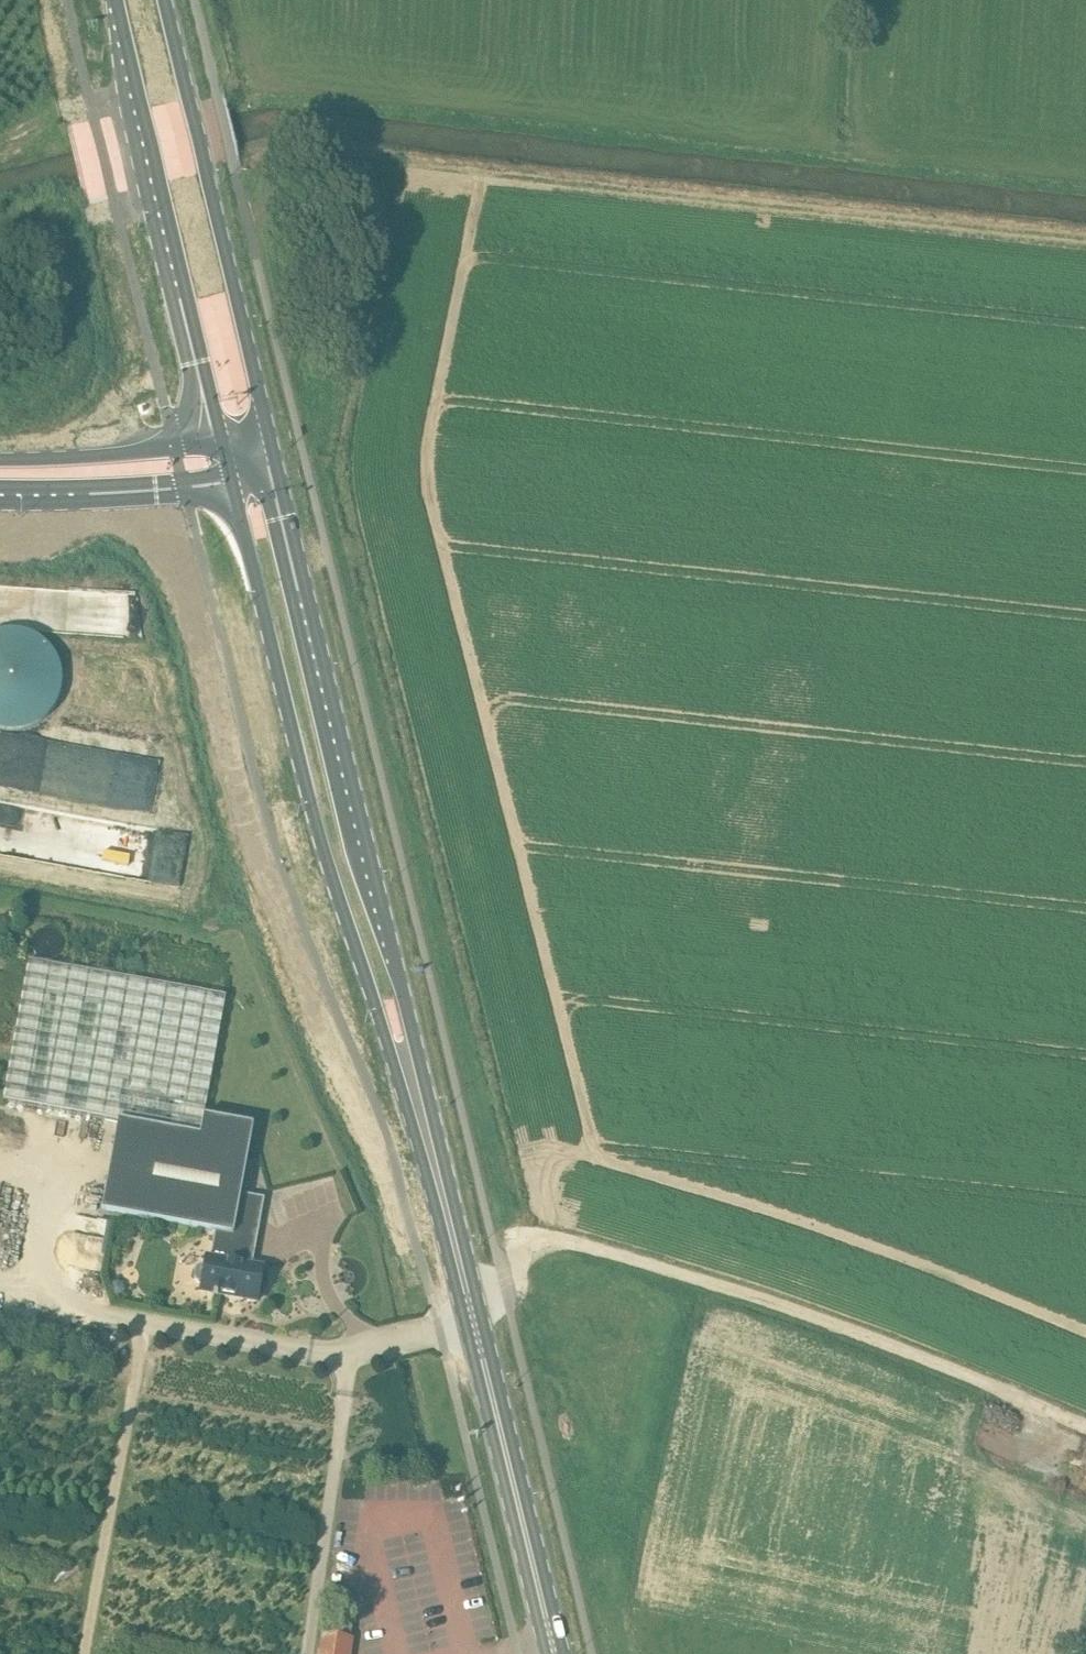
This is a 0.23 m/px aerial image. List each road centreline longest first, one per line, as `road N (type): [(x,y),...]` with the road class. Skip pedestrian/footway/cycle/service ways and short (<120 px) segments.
road 1 (primary): [(469,1305),(439,1131),(273,451)]
road 2 (primary): [(232,480),(309,801),(469,1305)]
road 3 (primary): [(273,451),(167,0)]
road 4 (primary): [(115,0),(148,175),(221,437)]
road 5 (primary): [(556,1653),(469,1305)]
road 6 (primary): [(0,492),(232,480)]
road 7 (primary): [(221,437),(0,459)]

